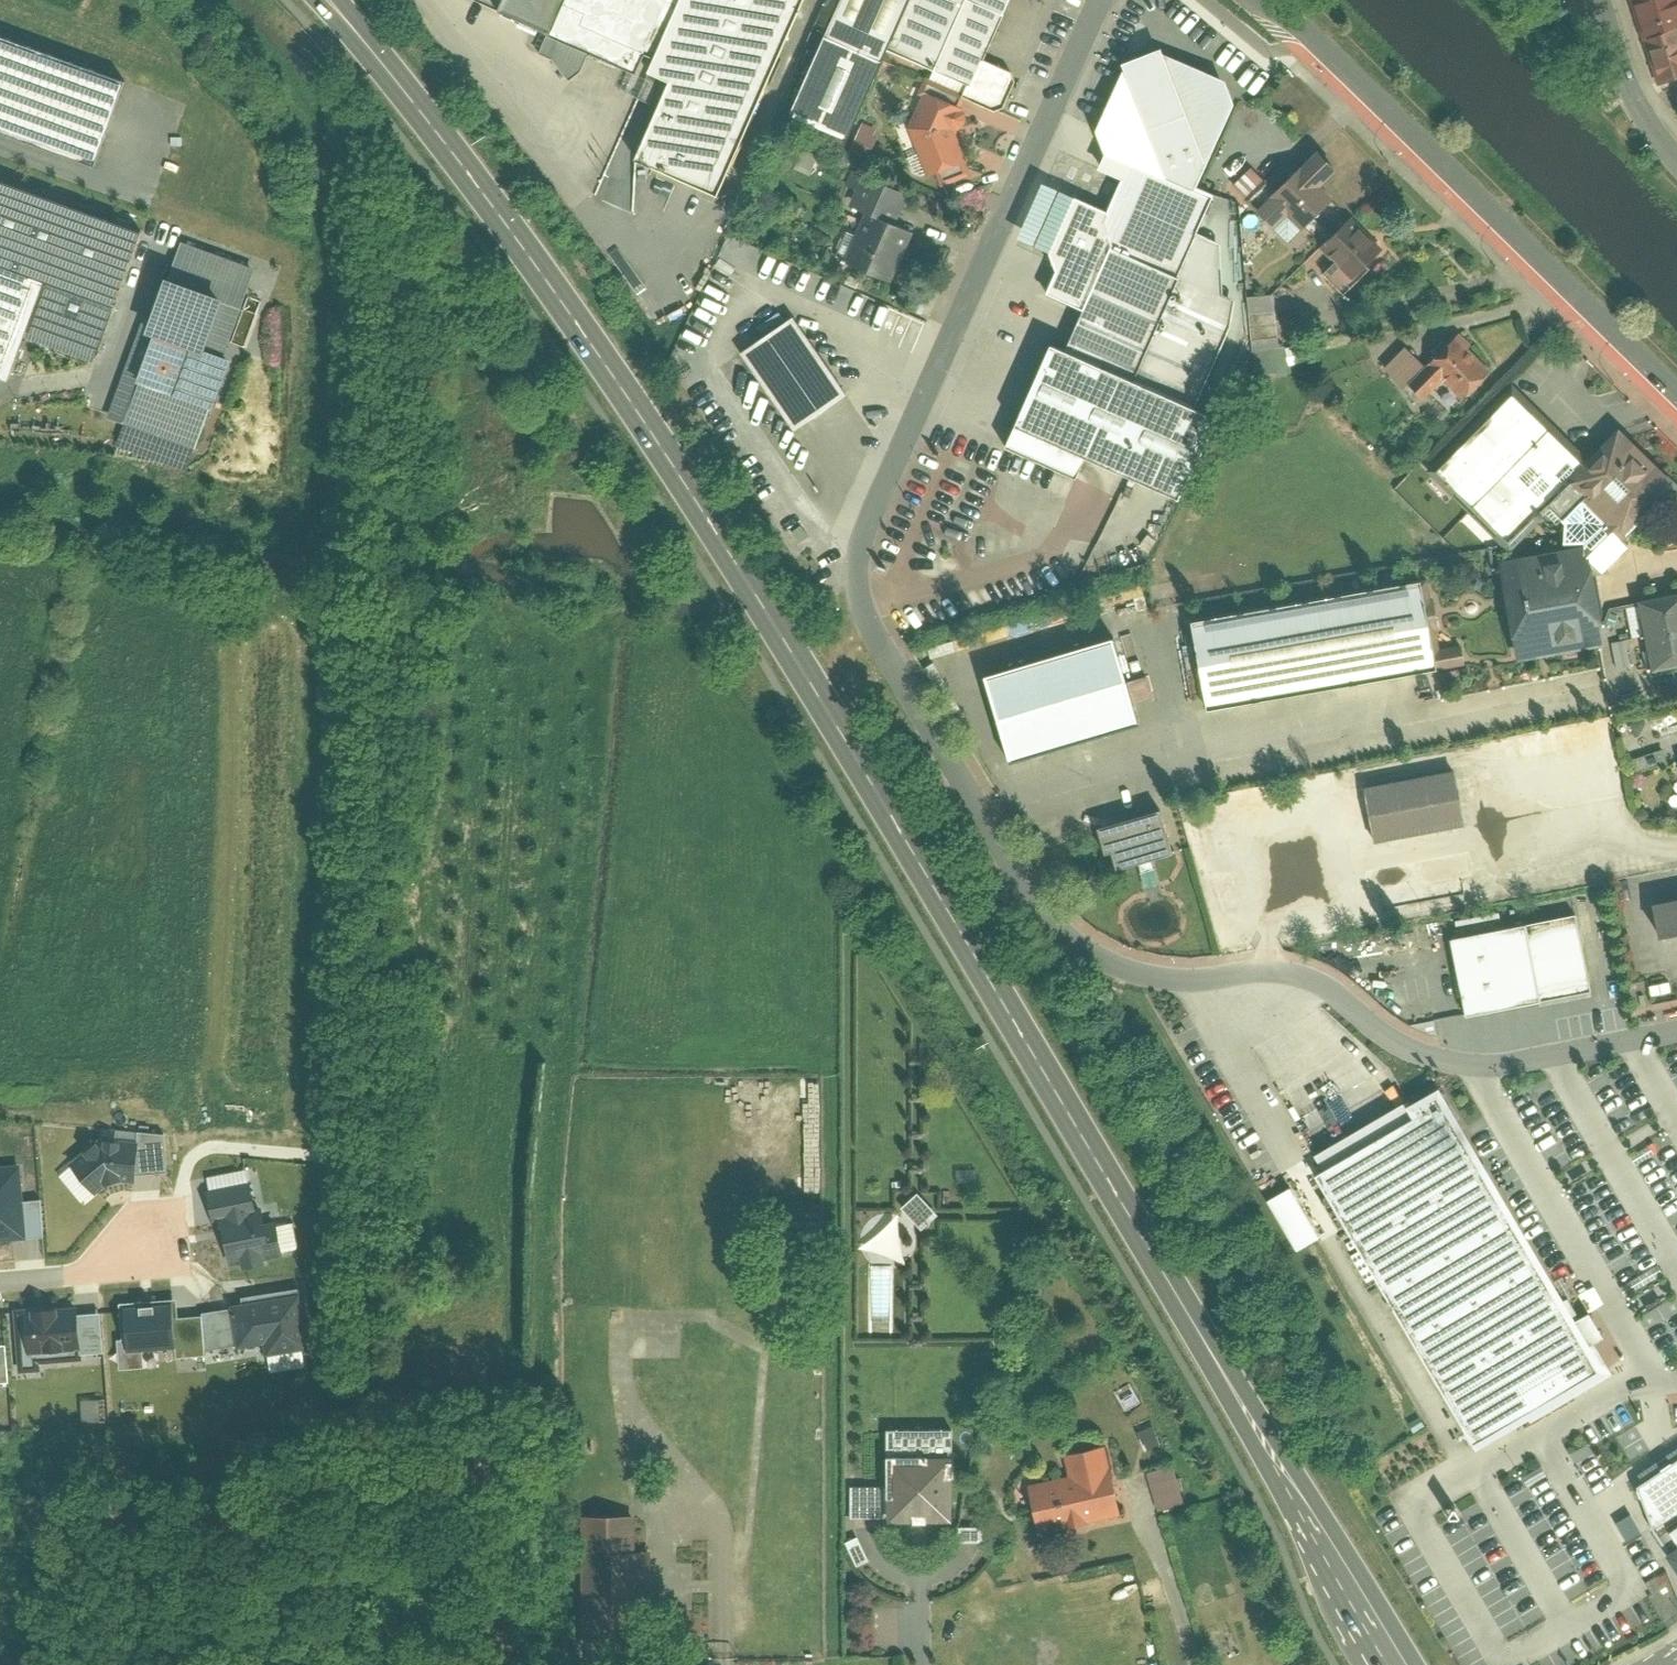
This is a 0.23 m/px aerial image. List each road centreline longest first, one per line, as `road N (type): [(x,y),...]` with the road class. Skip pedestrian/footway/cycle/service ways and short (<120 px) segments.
road 1 (primary): [(313,0),(494,217),(745,586),(1390,1650)]
road 2 (residential): [(1076,0),(842,530),(841,584),(864,642),(983,836),(1046,925),(1078,952),(1181,982),(1246,973),(1309,978),(1393,1044),(1469,1069),(1676,1033)]
road 3 (residential): [(1257,0),(1676,405)]
road 4 (secondary): [(1676,164),(1628,95),(1598,0)]
road 5 (residential): [(0,1278),(159,1261)]

